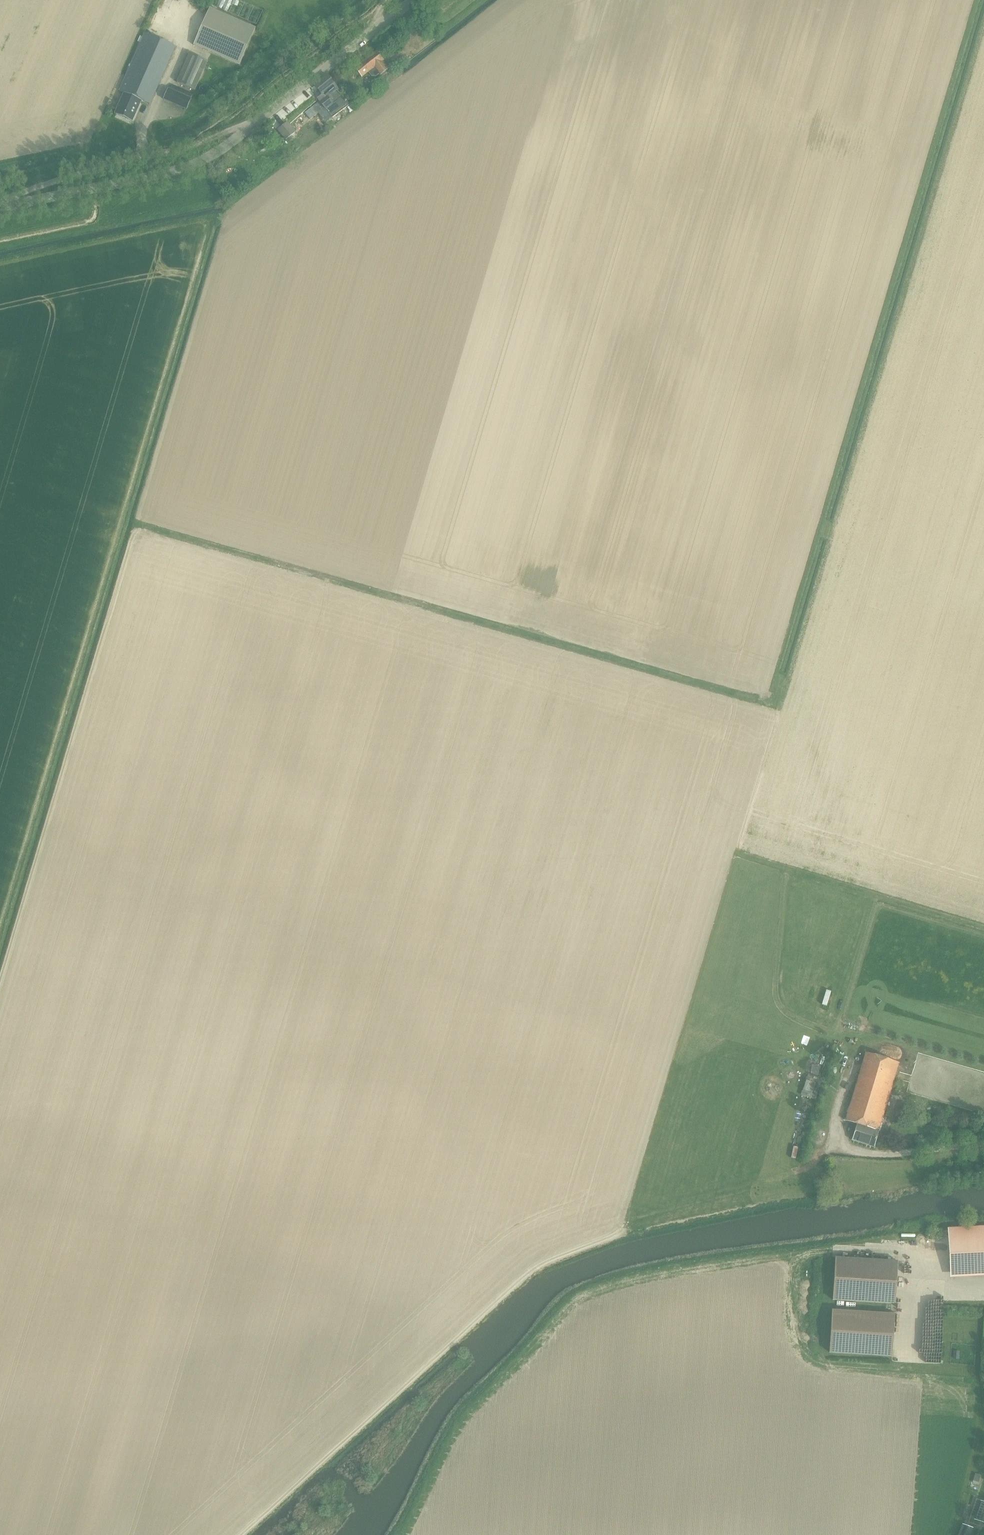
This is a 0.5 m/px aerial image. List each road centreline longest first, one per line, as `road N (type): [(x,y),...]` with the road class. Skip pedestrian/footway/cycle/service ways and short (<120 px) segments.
road 1 (track): [(979,0),(768,707),(135,531)]
road 2 (track): [(0,264),(227,212),(502,0)]
road 3 (unclassified): [(412,0),(202,160),(0,207)]

